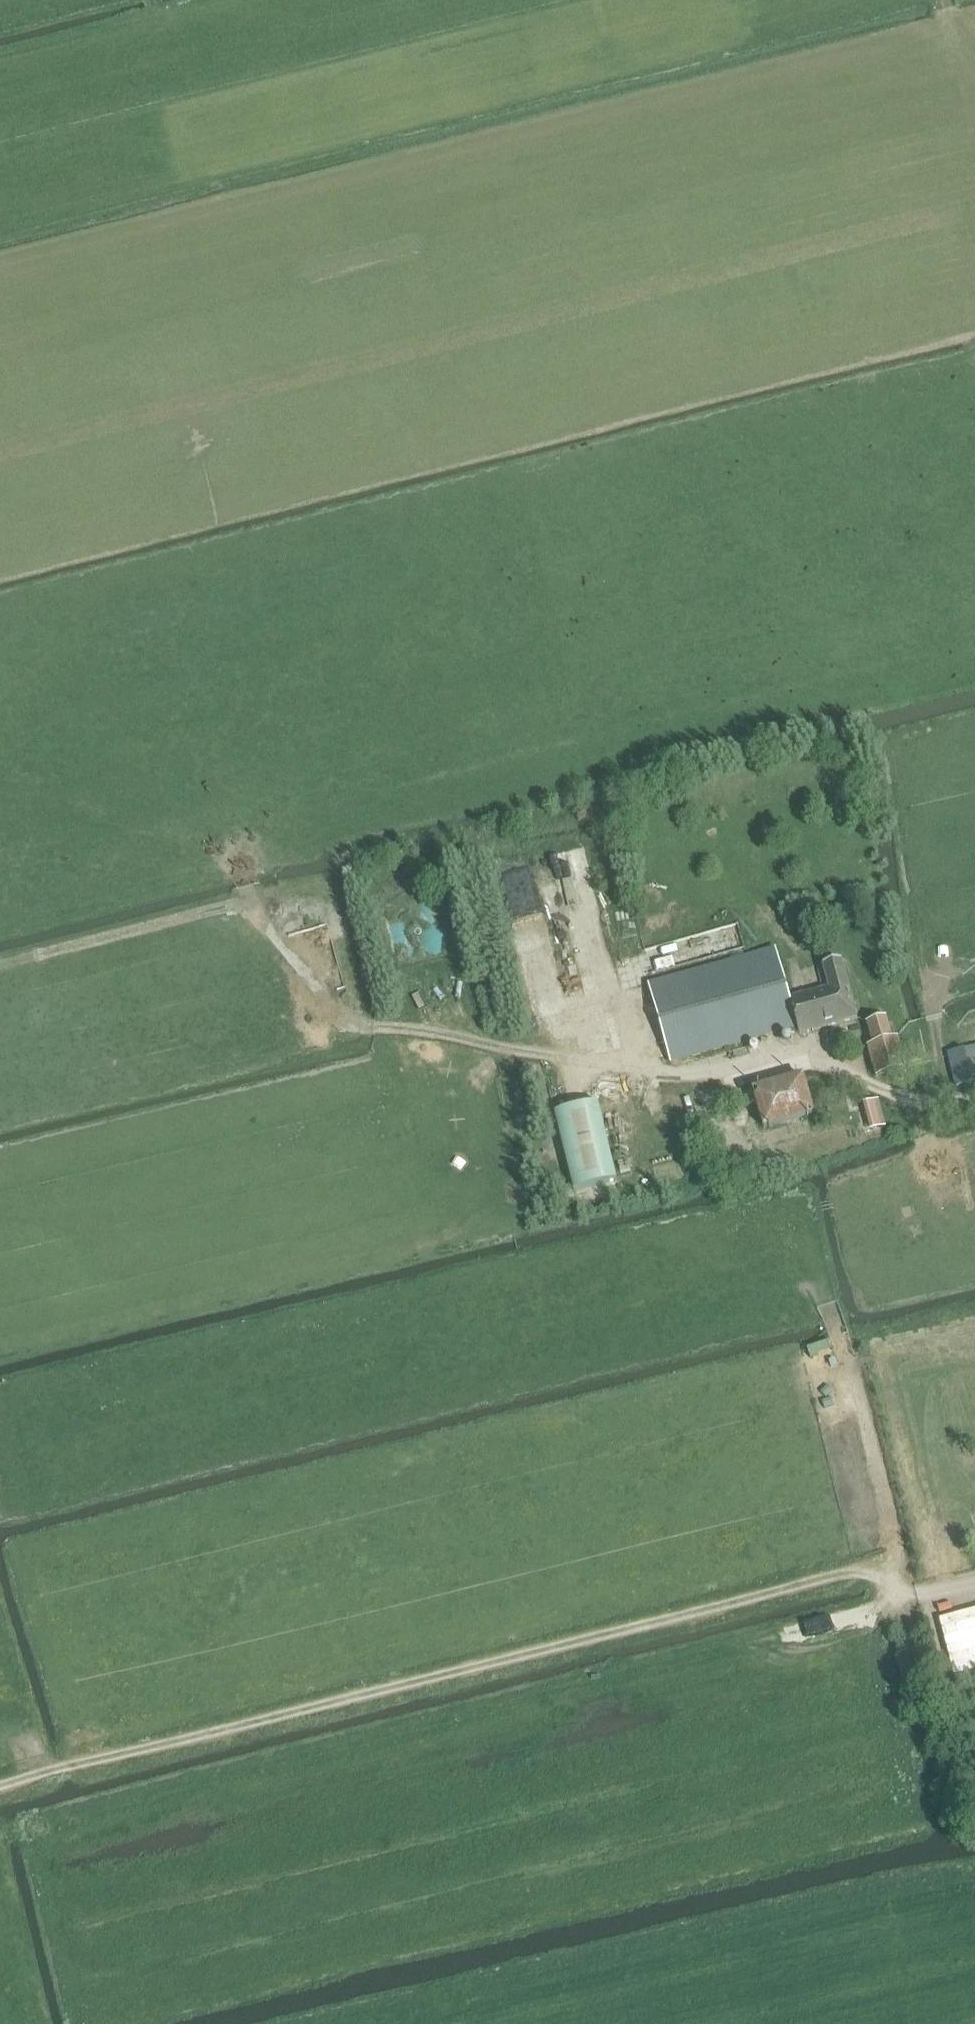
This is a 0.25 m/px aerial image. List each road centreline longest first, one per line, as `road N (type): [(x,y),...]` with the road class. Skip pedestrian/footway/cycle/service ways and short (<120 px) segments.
road 1 (track): [(0,1784),(892,1565),(955,1589),(974,1584)]
road 2 (track): [(704,1077),(646,1073),(435,1030),(356,1029),(260,911),(241,871)]

